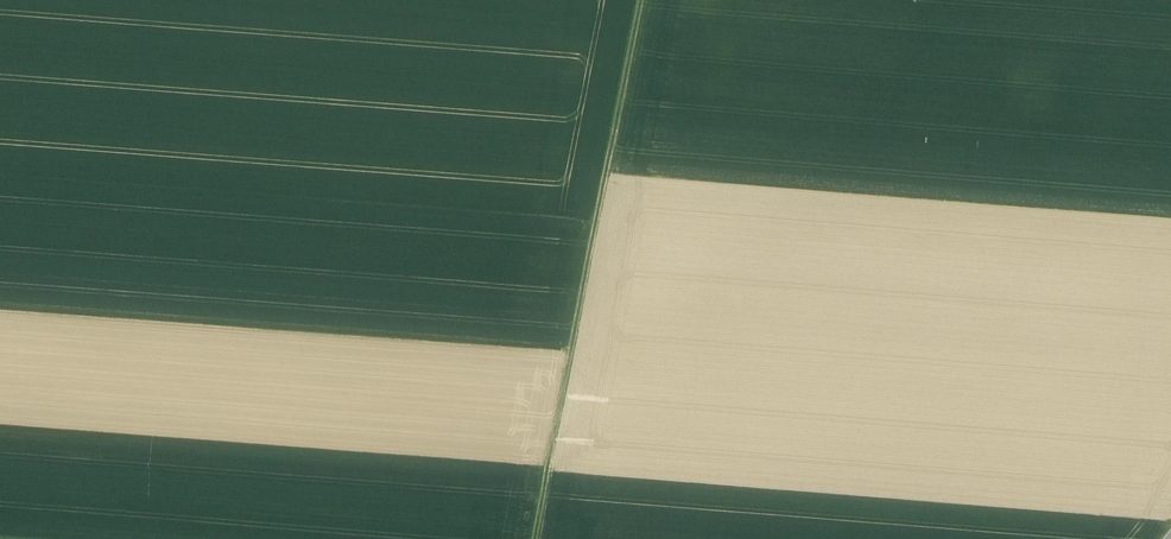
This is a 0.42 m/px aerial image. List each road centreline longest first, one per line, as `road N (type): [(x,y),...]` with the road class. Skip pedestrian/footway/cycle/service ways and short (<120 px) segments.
road 1 (track): [(533,538),(640,0)]

